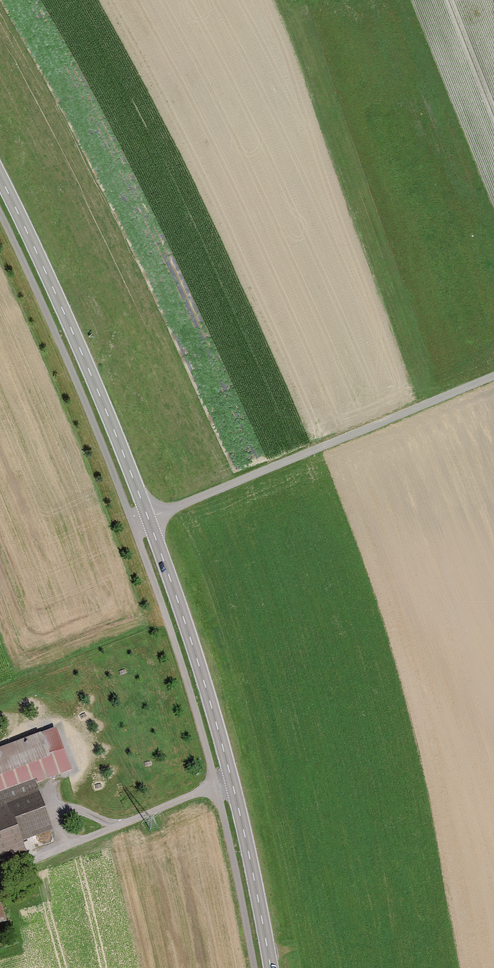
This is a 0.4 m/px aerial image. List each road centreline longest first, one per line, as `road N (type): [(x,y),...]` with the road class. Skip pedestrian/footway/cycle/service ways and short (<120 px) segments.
road 1 (track): [(214,783),(133,528),(0,214)]
road 2 (secondary): [(270,967),(202,672),(149,521)]
road 3 (unclassified): [(493,376),(149,521)]
road 4 (secondary): [(149,521),(0,179)]
road 5 (track): [(252,967),(214,783)]

